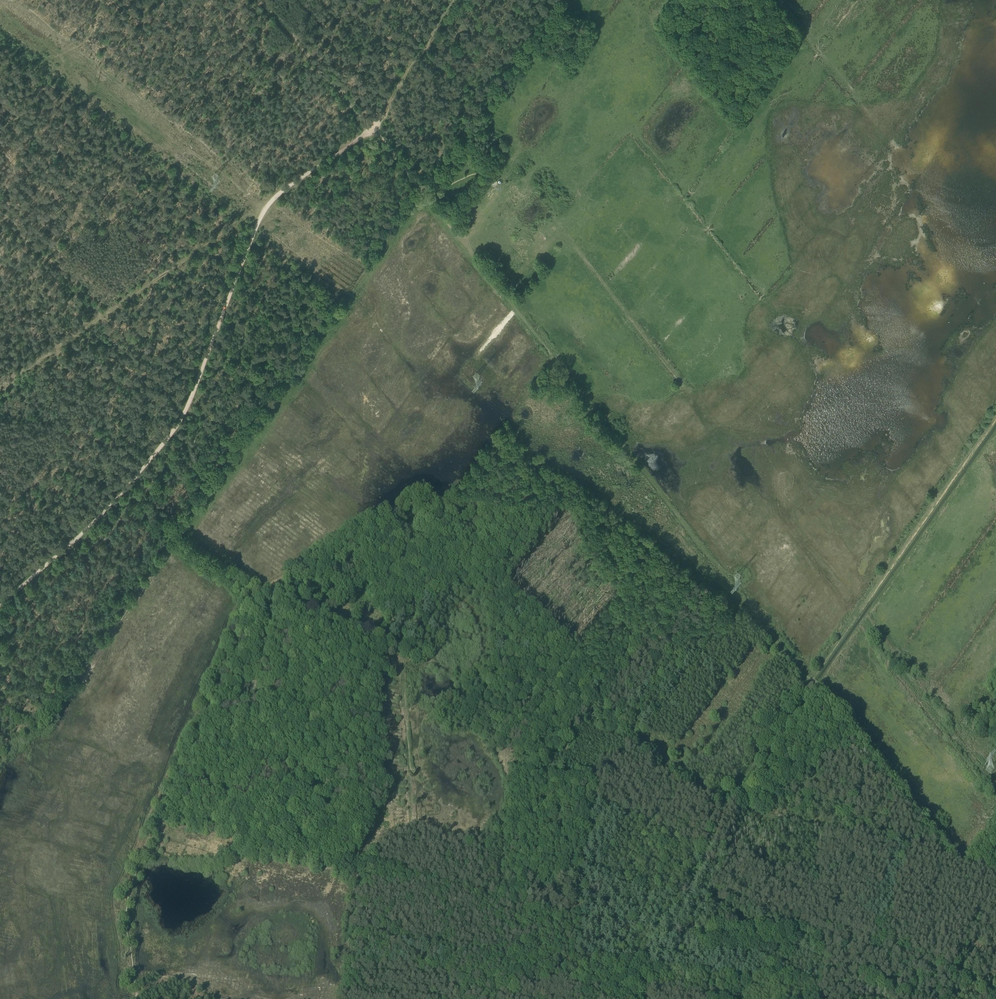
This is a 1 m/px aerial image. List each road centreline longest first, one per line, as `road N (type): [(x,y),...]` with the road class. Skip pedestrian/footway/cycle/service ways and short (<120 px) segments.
road 1 (track): [(116,502),(187,407),(262,214),(368,130)]
road 2 (track): [(259,0),(368,130)]
road 3 (track): [(0,606),(116,502)]

